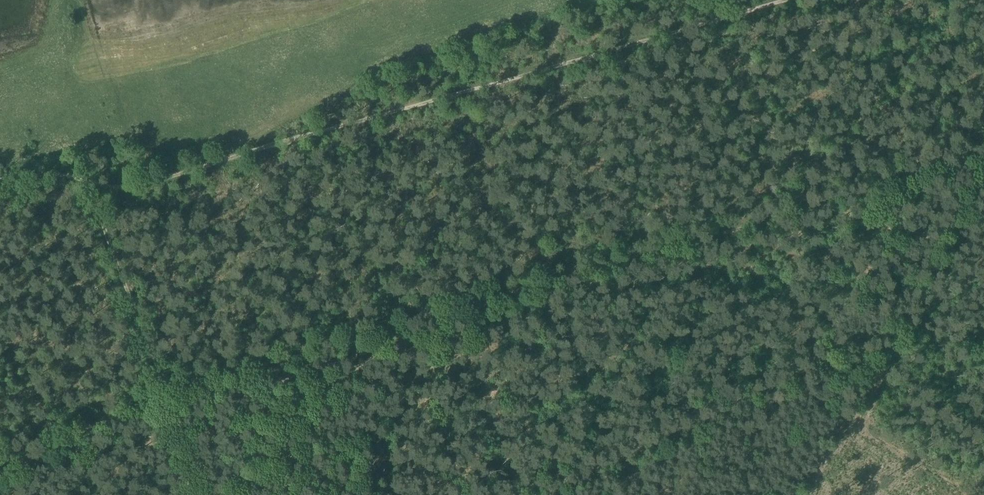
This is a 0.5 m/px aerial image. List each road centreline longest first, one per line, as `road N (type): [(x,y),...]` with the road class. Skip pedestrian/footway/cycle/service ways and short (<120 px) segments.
road 1 (track): [(167,387),(983,151)]
road 2 (track): [(781,0),(134,187),(89,191)]
road 3 (track): [(548,494),(882,335),(910,328),(983,349)]
road 4 (track): [(208,494),(89,191)]
road 5 (track): [(882,335),(967,156)]
road 6 (track): [(801,494),(839,418),(821,368)]

